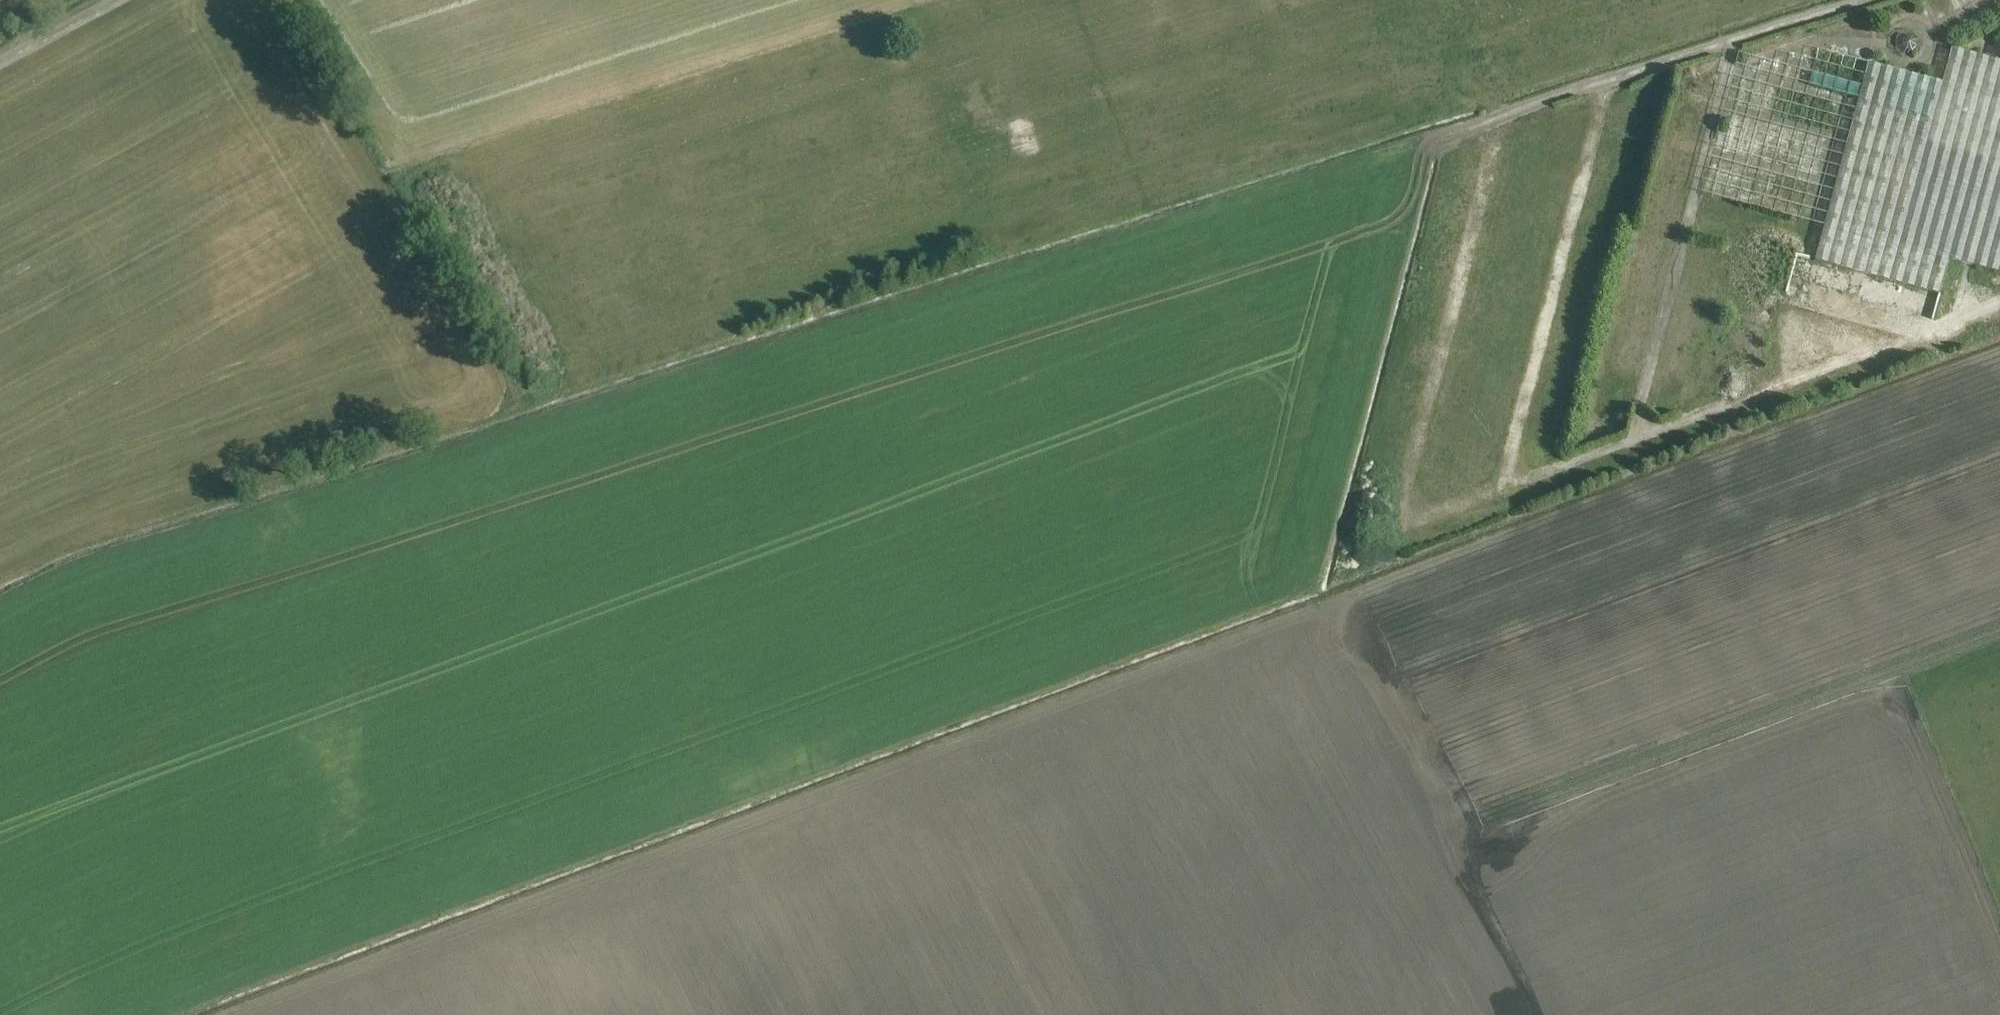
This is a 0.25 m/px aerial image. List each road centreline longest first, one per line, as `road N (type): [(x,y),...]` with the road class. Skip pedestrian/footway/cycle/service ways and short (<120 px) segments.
road 1 (track): [(1132,232),(1859,0)]
road 2 (track): [(0,57),(107,0)]

